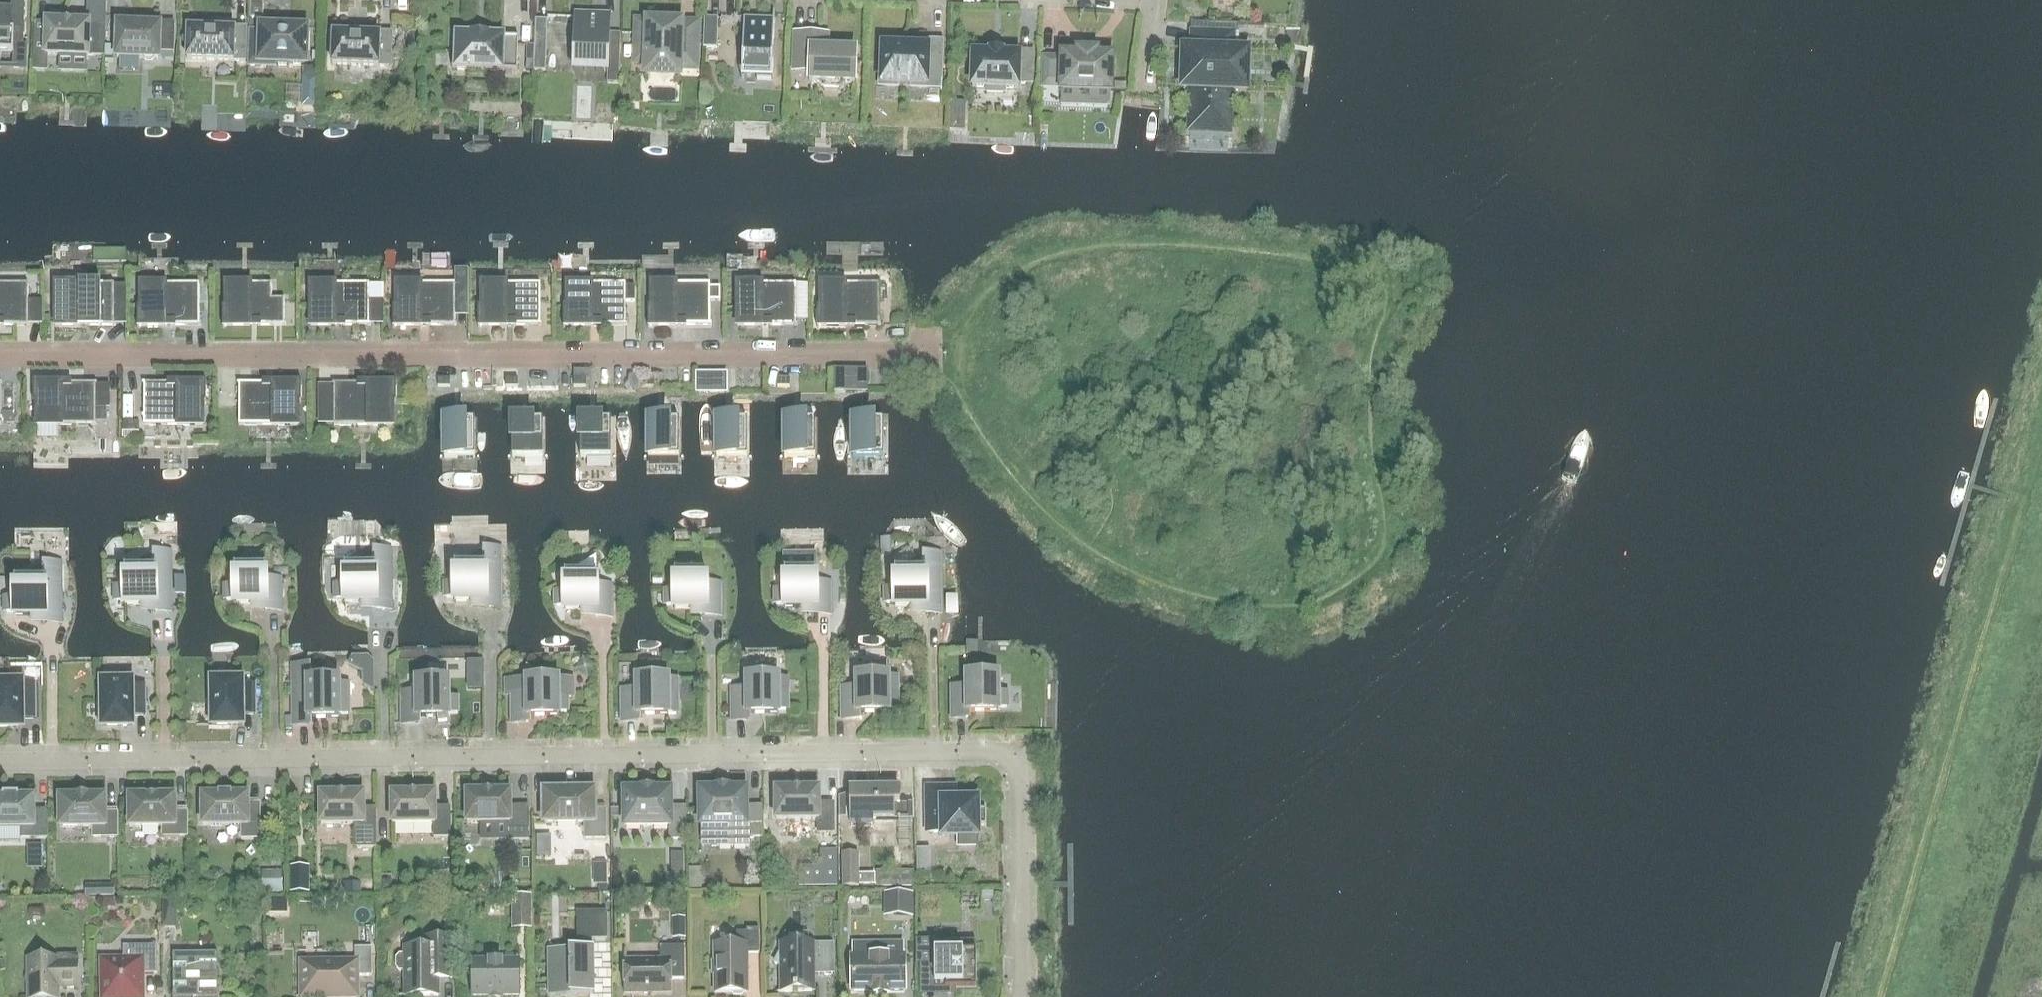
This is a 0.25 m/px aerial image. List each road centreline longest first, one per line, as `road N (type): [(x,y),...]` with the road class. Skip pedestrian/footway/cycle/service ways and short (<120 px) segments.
road 1 (residential): [(0,760),(1018,750),(1021,996)]
road 2 (residential): [(0,359),(928,359)]

